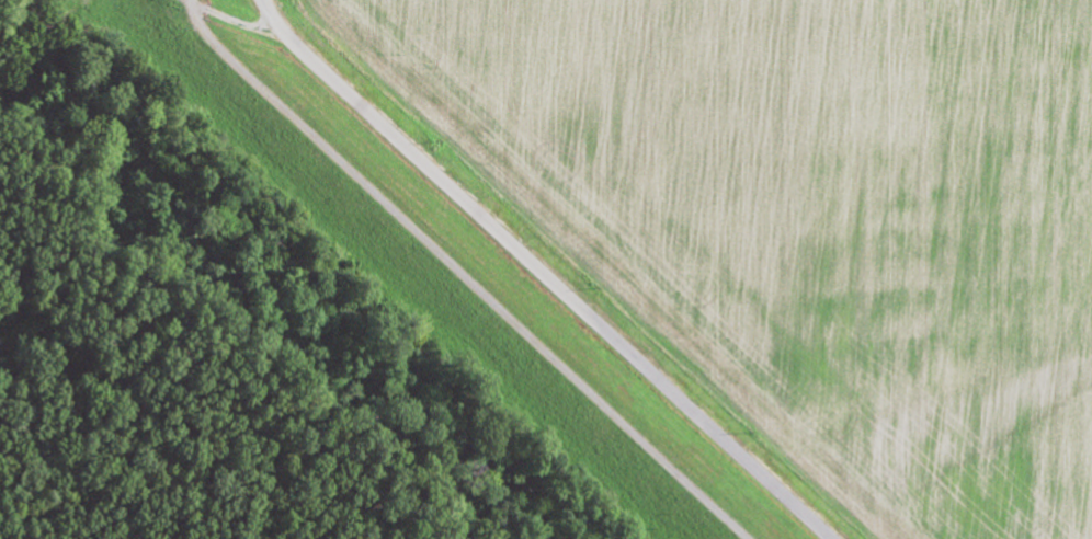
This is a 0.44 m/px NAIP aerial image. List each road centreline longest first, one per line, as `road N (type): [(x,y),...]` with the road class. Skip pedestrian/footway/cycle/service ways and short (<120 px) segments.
road 1 (residential): [(839,538),(314,55),(271,0)]
road 2 (track): [(192,0),(213,42),(751,538)]

